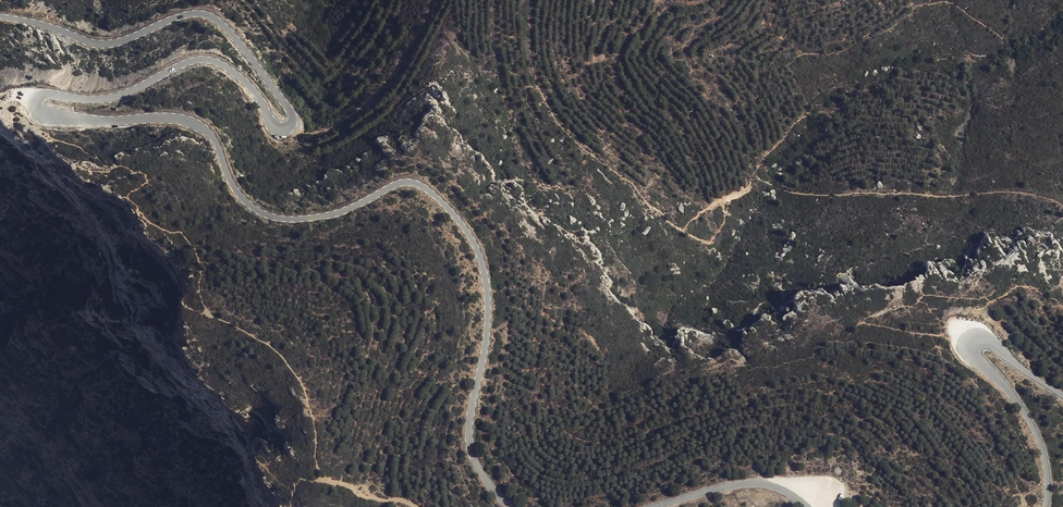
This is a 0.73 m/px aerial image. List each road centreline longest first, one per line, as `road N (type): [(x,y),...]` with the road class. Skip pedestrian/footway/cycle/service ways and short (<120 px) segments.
road 1 (tertiary): [(0,17),(104,44),(189,14),(216,19),(289,110),(288,126),(272,123),(242,78),(207,59),(113,97),(42,94),(36,107),(75,119),(191,121),(213,138),(236,191),(265,214),(327,215),(405,182),(433,194),(467,232),(482,266),(487,335),(469,441),(477,466),(509,506)]
road 2 (tertiary): [(1046,506),(1037,436),(970,345),(987,338),(1062,395)]
road 3 (tertiary): [(654,506),(754,483),(783,490),(807,506)]

